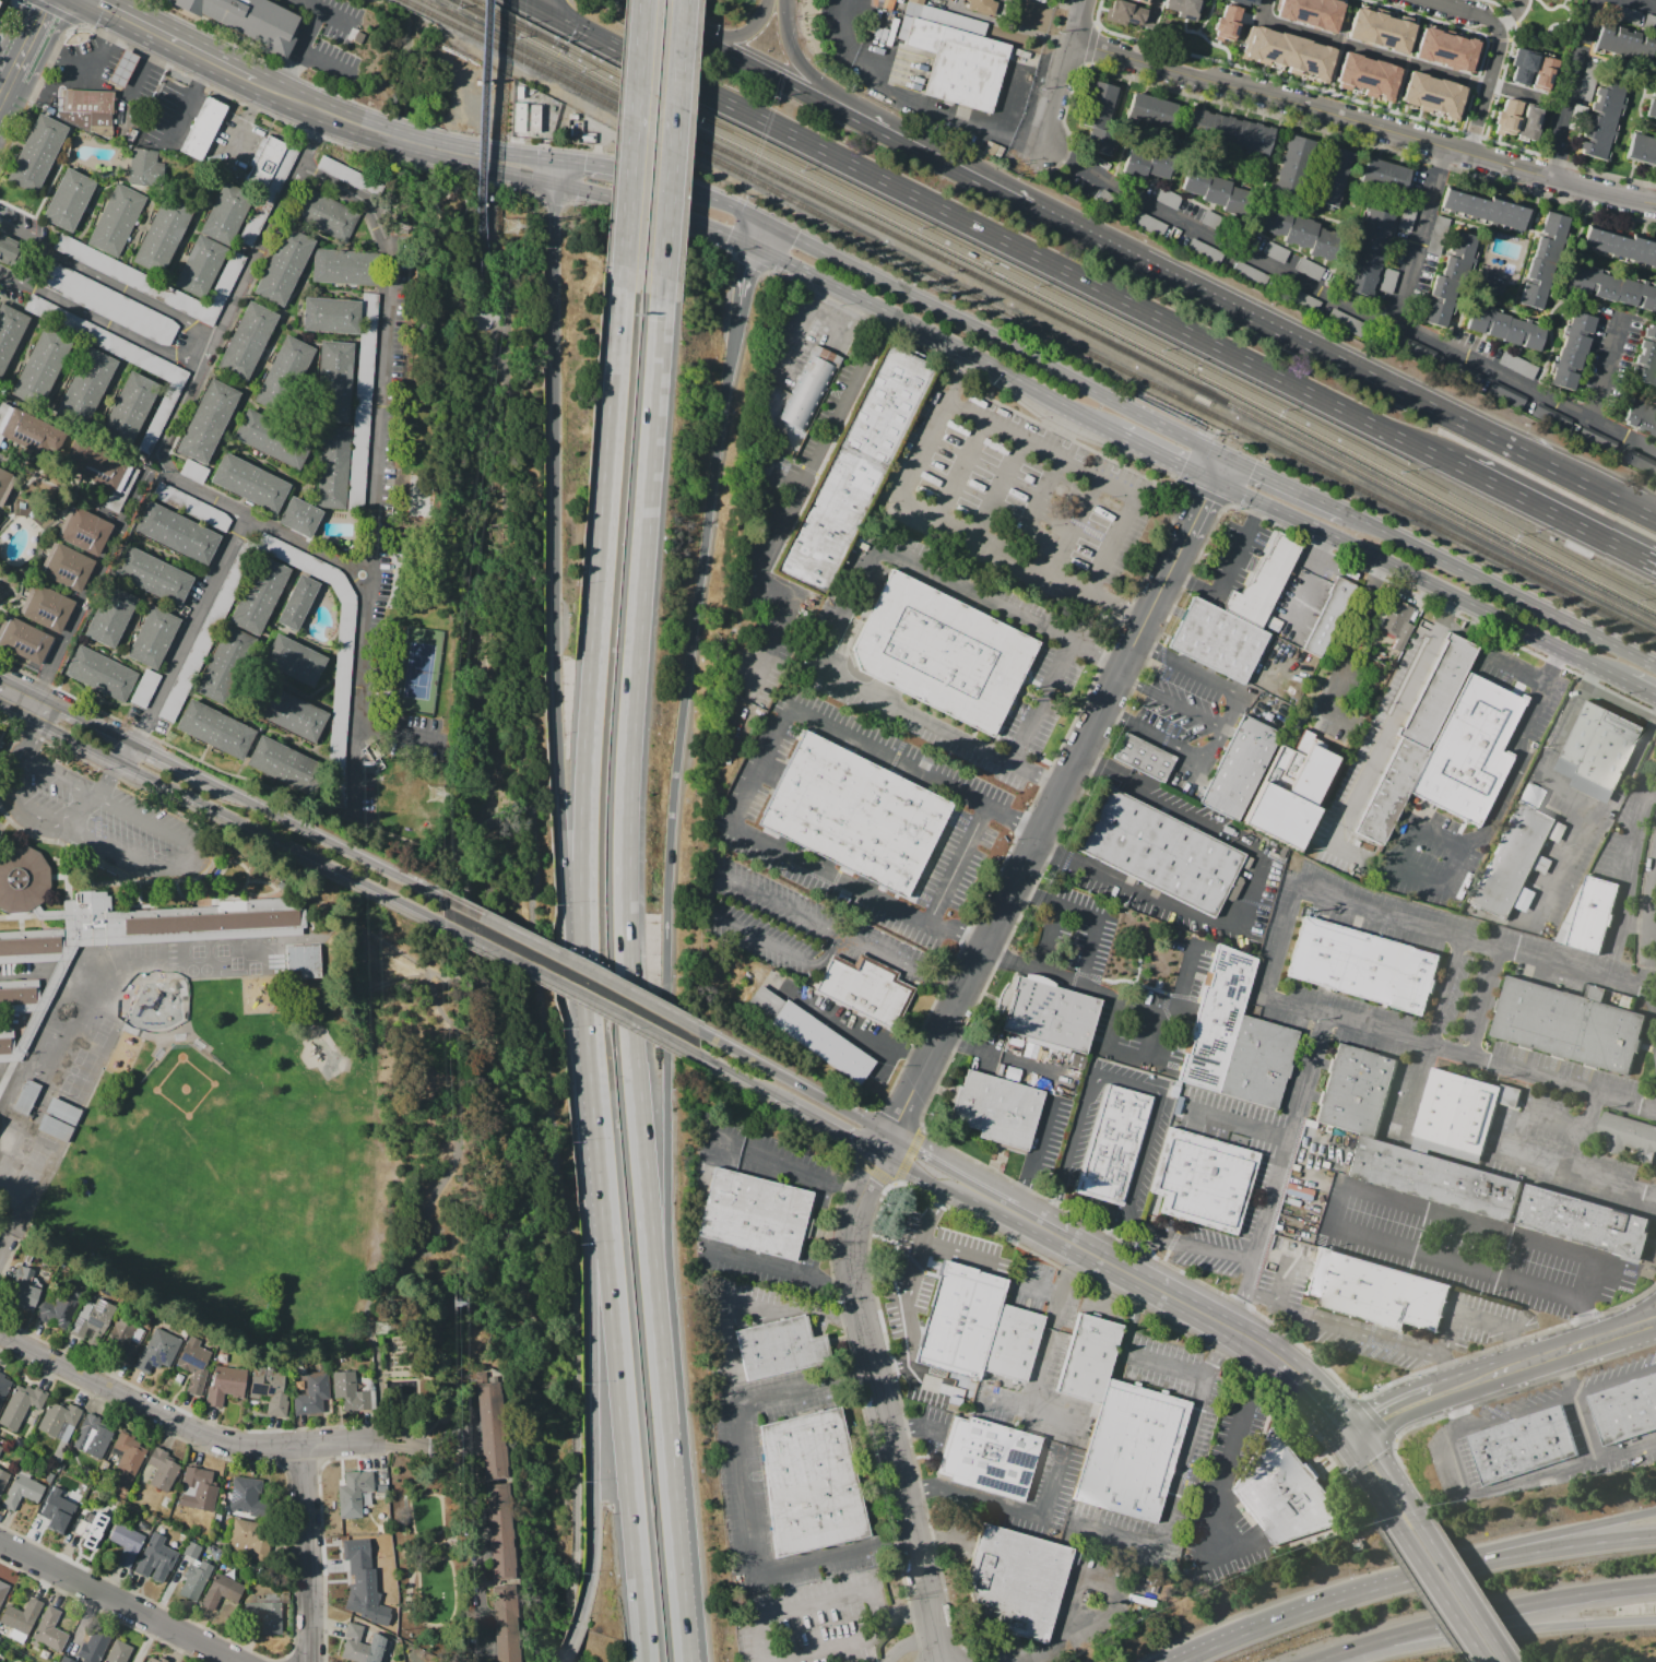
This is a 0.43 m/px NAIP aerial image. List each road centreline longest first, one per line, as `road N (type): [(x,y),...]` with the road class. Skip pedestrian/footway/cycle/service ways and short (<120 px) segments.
road 1 (motorway): [(673,1464),(629,902),(634,731),(665,310)]
road 2 (motorway): [(673,1464),(673,872),(737,319)]
road 3 (trunk): [(554,14),(1458,466)]
road 4 (motorway): [(559,185),(560,708),(591,1040)]
road 5 (tertiary): [(1221,453),(882,1152)]
road 6 (motorway): [(625,287),(589,820),(591,1040)]
road 7 (trunk): [(1655,520),(1037,206)]
road 8 (residential): [(1643,201),(1069,44)]
road 9 (residential): [(882,1152),(852,1234),(853,1263),(947,1661)]
road 10 (secondary): [(1221,453),(762,221)]
road 11 (motorway): [(598,1175),(645,1661)]
road 12 (secondary): [(1210,476),(1618,677)]
road 13 (tertiary): [(50,716),(54,729),(120,765),(440,921)]
road 14 (motorway): [(598,1175),(594,1532),(581,1615)]
road 15 (residential): [(0,1337),(215,1445),(381,1441)]
road 16 (tertiary): [(953,1188),(1233,1341),(1275,1372)]
road 17 (secondary): [(811,277),(1116,434)]
road 18 (motorway): [(1328,1654),(1482,1608),(1655,1586)]
road 19 (motorway): [(1328,1654),(1655,1625)]
road 20 (motorway): [(665,310),(689,0)]
road 21 (secondary): [(1655,668),(1382,531)]
road 22 (tertiary): [(440,921),(697,1055)]
road 23 (tertiary): [(696,1029),(440,897)]
road 24 (motorway): [(646,0),(625,287)]
road 25 (secondary): [(485,161),(499,174),(618,198),(752,247)]
road 26 (tertiary): [(440,897),(198,771)]
road 27 (motorway): [(1655,1511),(1438,1563),(1394,1584)]
road 28 (motorway): [(1655,1541),(1394,1584)]
road 29 (residential): [(234,1661),(0,1545)]
road 30 (motorway): [(1394,1584),(1179,1661)]
road 31 (trunk): [(1458,466),(1655,565)]
road 32 (tertiary): [(890,1132),(696,1029)]
road 33 (residential): [(300,1446),(307,1661)]
road 34 (secondary): [(279,93),(91,0)]
road 35 (motorway): [(689,1661),(673,1464)]
road 36 (tertiary): [(1361,1432),(1271,1341),(1213,1309)]
road 37 (trunk): [(875,126),(702,40)]
road 38 (trunk): [(1037,206),(875,126)]
road 39 (secondary): [(1509,1661),(1416,1517)]
road 40 (secondary): [(1395,1524),(1487,1661)]
road 41 (trunk): [(875,126),(811,75),(796,55),(783,0)]
road 42 (secondary): [(1582,1345),(1434,1394)]
road 43 (tertiary): [(1018,1203),(890,1132)]
road 44 (secondary): [(1349,514),(1221,453)]
road 45 (motorway): [(591,1040),(598,1175)]
road 46 (secondary): [(390,138),(279,93)]

